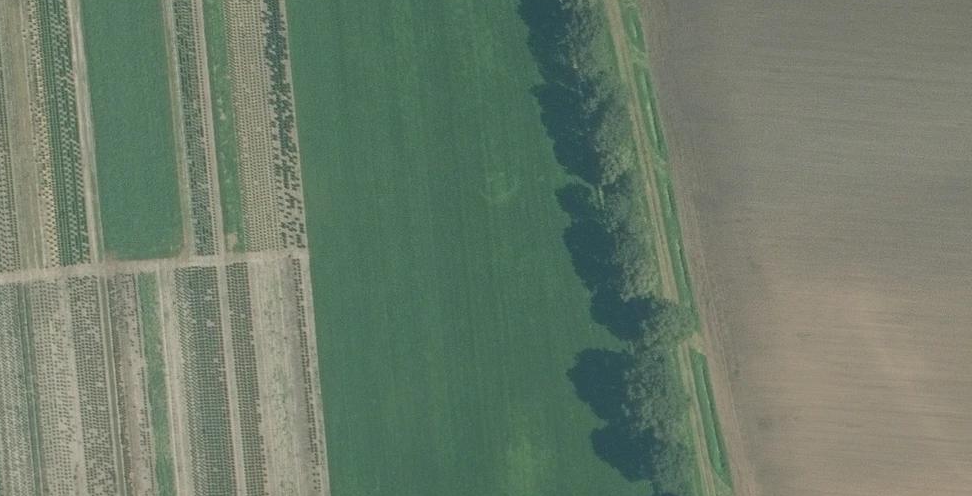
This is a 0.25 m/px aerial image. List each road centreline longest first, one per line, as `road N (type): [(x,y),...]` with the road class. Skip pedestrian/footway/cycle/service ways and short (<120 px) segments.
road 1 (track): [(614,0),(721,495)]

